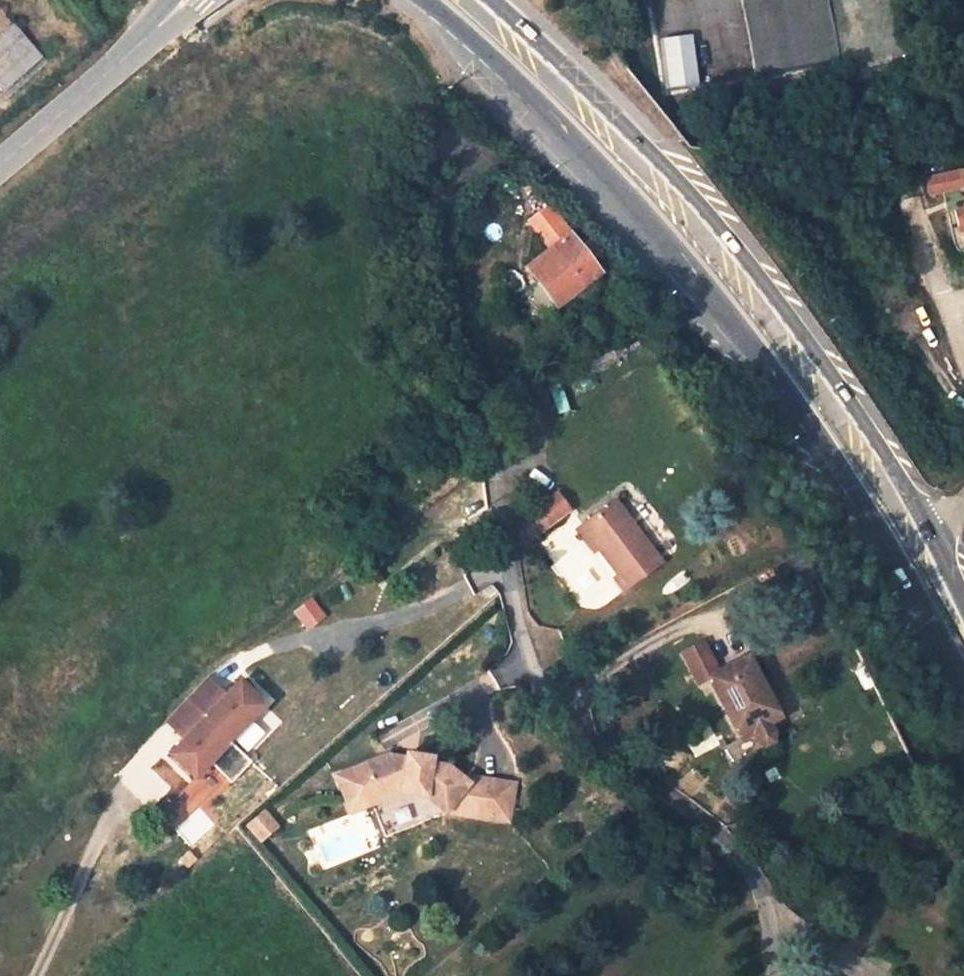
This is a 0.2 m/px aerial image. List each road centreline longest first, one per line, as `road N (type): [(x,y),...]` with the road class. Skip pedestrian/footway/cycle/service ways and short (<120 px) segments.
road 1 (residential): [(772,975),(761,896),(707,822),(589,744),(548,698),(518,637),(473,389),(434,262),(448,171)]
road 2 (primary): [(437,0),(536,87),(669,226),(767,347),(872,497),(963,665)]
road 3 (primary): [(963,594),(777,306),(484,0)]
road 4 (residential): [(0,165),(151,32)]

